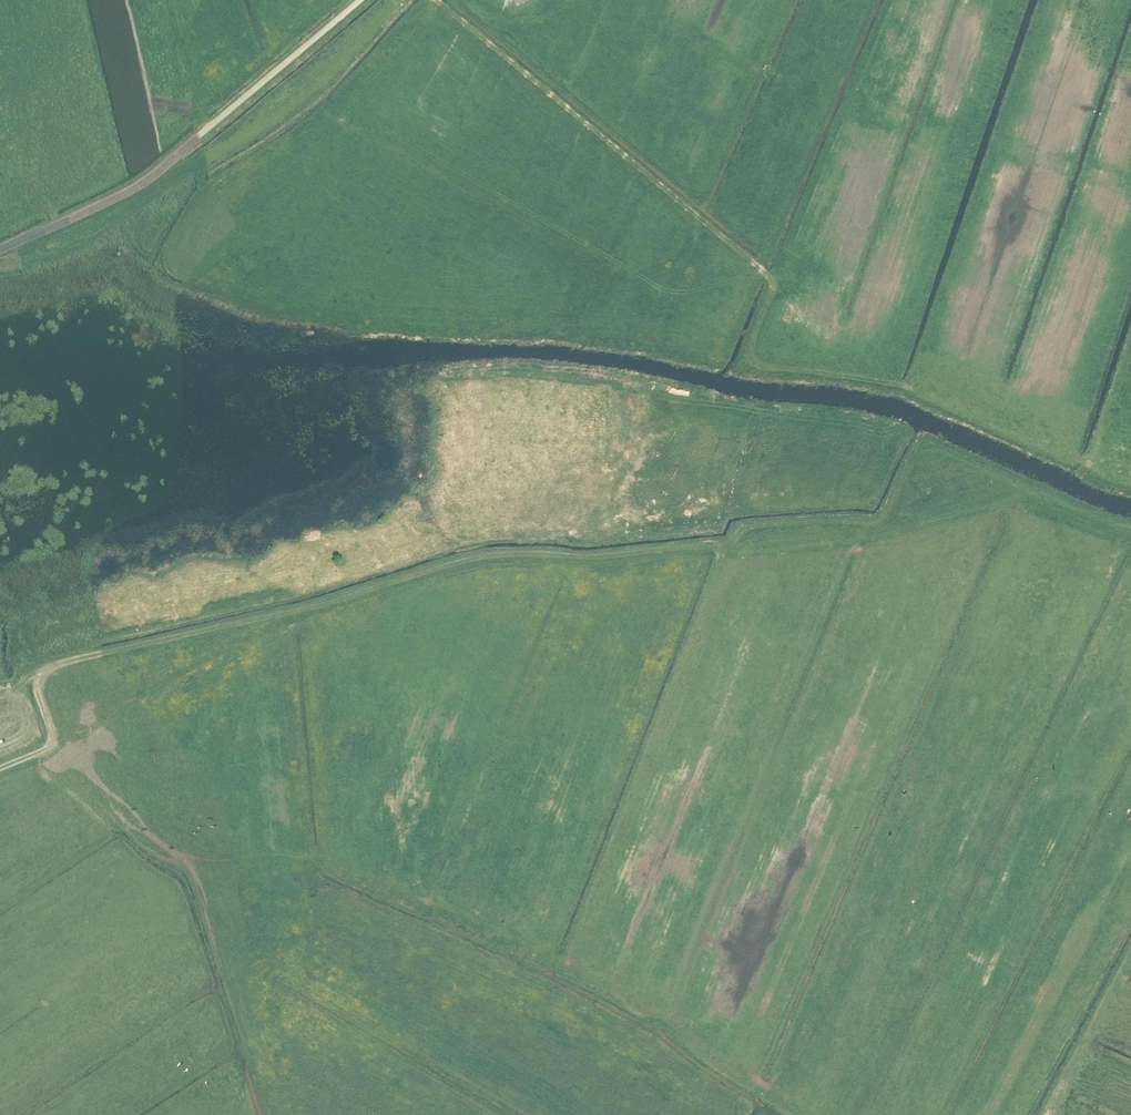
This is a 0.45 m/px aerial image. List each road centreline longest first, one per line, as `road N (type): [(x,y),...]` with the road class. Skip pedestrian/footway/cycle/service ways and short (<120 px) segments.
road 1 (track): [(0,251),(140,183),(360,0)]

